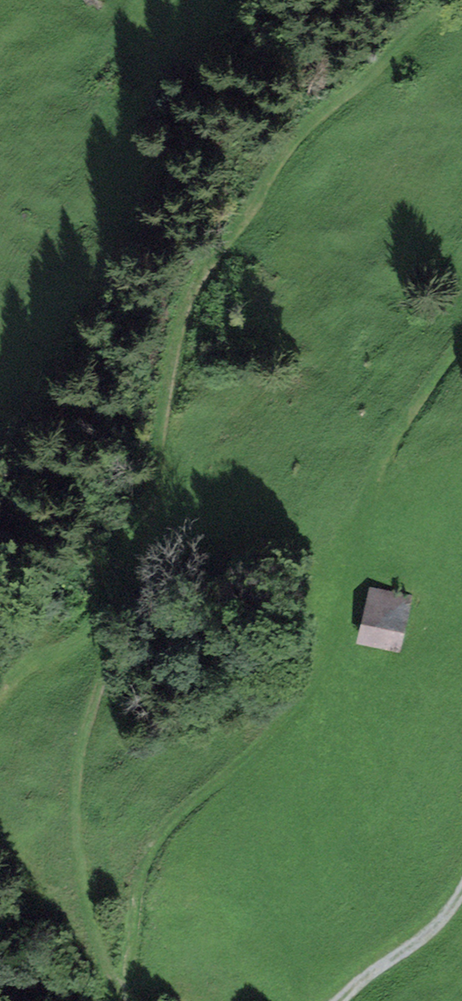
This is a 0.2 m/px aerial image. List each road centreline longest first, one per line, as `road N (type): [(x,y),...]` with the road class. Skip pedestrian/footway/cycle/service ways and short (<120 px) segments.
road 1 (track): [(132,1000),(146,858),(161,830),(259,751),(302,702),(341,625),(368,500),(388,451),(461,335)]
road 2 (track): [(115,615),(153,495),(171,362),(204,270),(312,119),(451,0)]
road 3 (track): [(122,1000),(76,842),(84,735),(115,615)]
road 4 (track): [(346,1000),(419,938),(461,880)]
road 5 (track): [(0,686),(115,615)]

